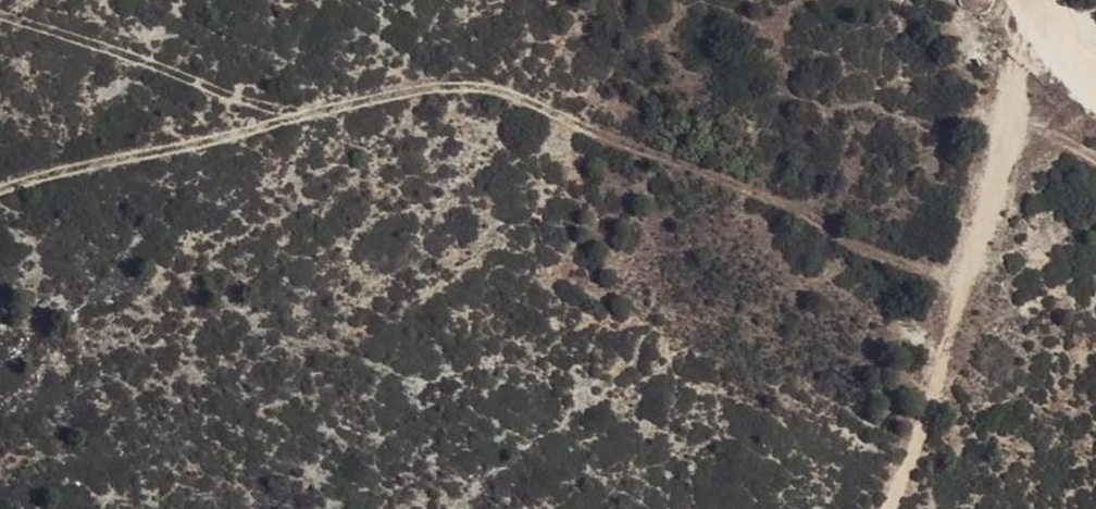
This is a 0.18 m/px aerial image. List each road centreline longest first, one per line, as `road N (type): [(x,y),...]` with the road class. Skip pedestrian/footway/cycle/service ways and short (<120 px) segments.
road 1 (track): [(0,191),(387,94),(506,90),(800,208),(874,253),(967,282)]
road 2 (track): [(887,508),(923,426),(1015,107),(1026,20),(1015,0)]
road 3 (track): [(0,21),(314,113)]

